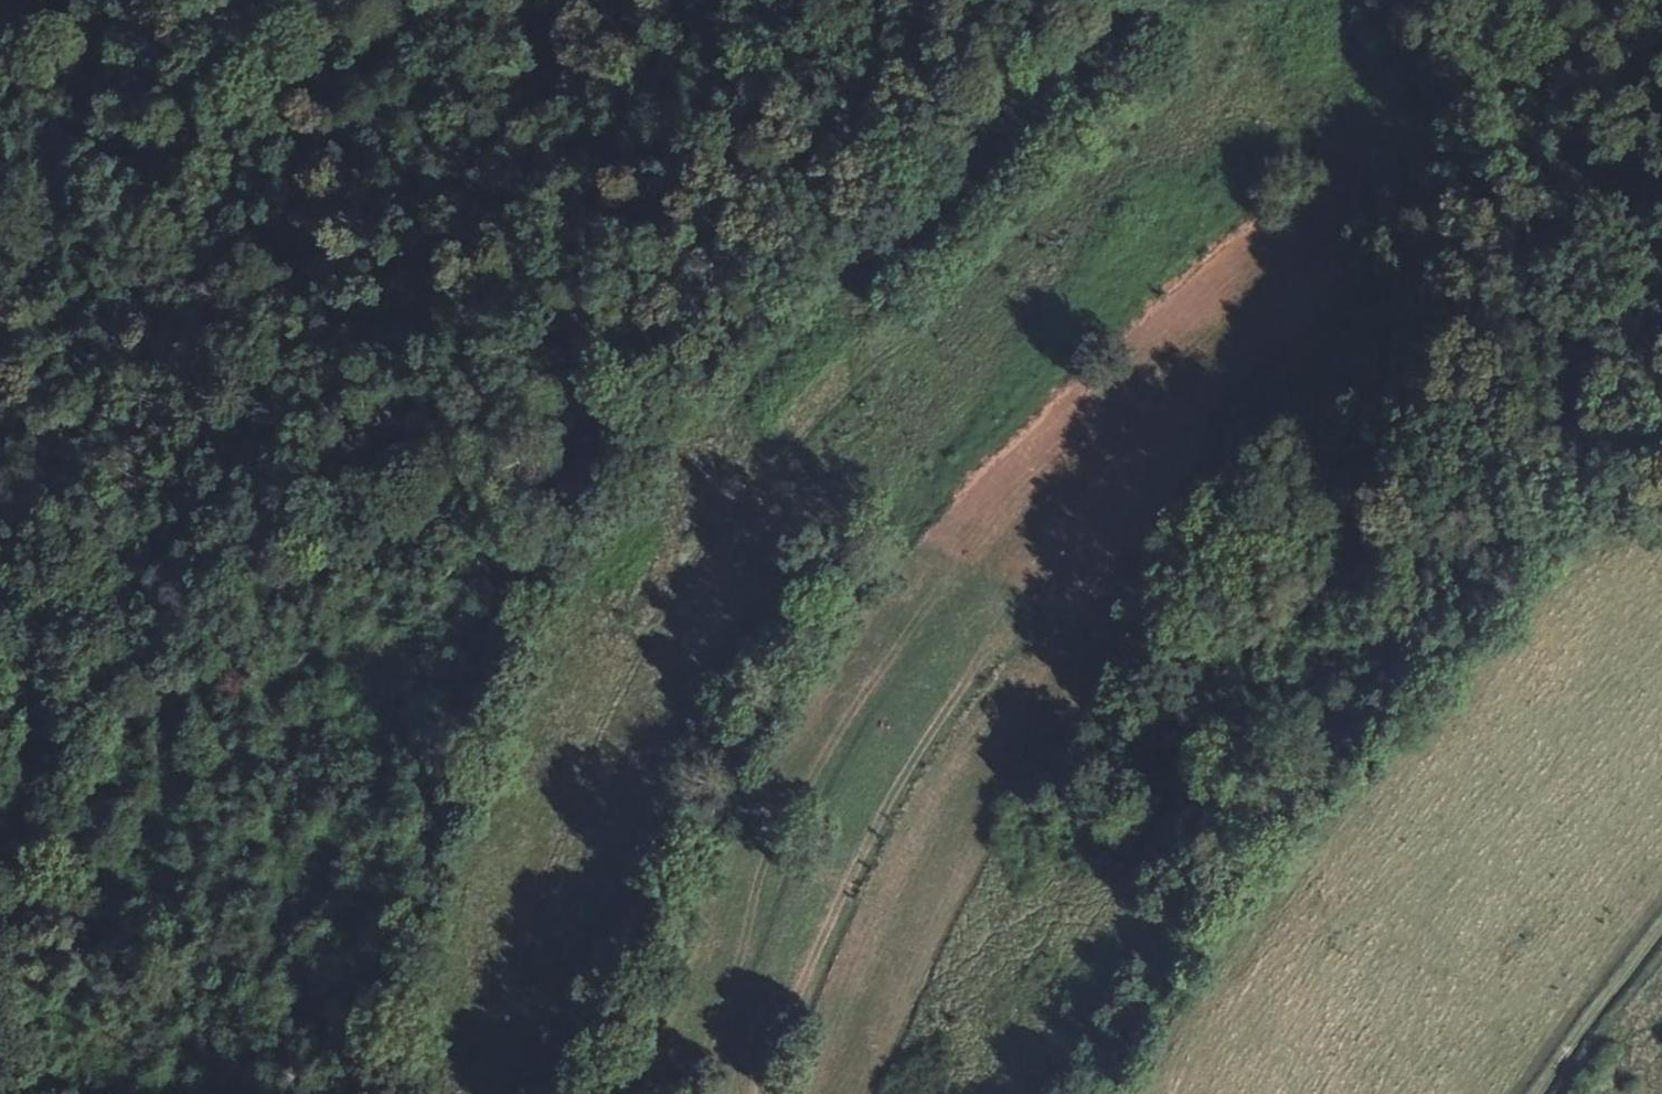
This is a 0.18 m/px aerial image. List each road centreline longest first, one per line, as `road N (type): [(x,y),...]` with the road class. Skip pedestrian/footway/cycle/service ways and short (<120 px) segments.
road 1 (track): [(0,273),(65,203),(125,70),(167,0)]
road 2 (track): [(1661,937),(1547,1093)]

